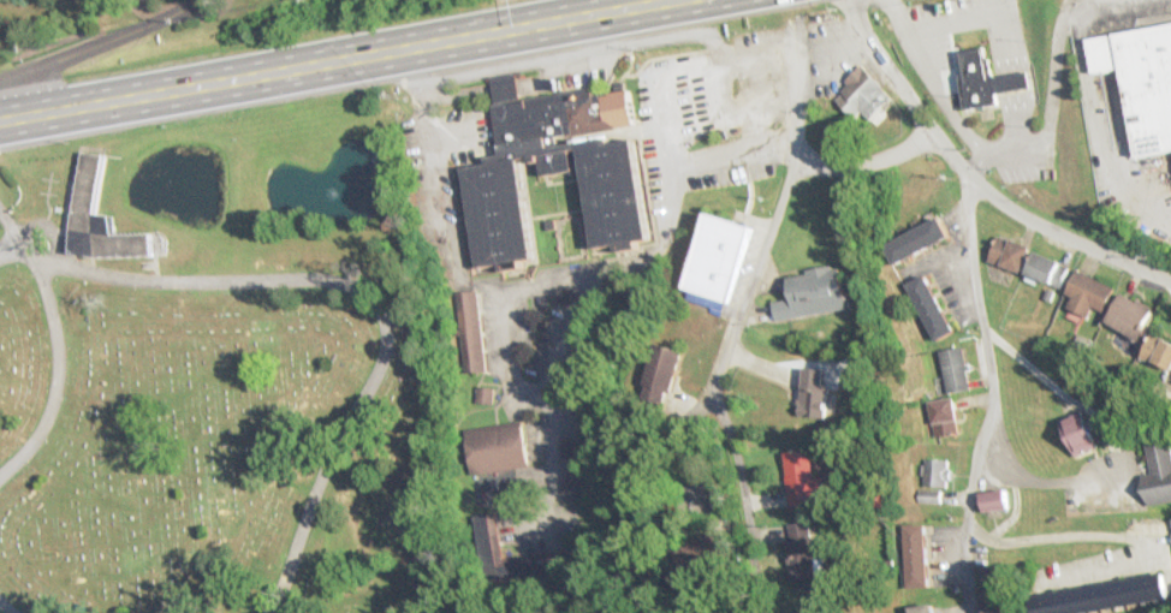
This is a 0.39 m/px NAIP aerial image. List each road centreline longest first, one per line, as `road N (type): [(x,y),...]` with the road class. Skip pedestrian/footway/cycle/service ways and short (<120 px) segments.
road 1 (residential): [(790,18),(791,156),(713,386),(737,460),(760,612)]
road 2 (primary): [(64,108),(656,0)]
road 3 (residential): [(848,0),(925,127),(989,196),(1170,278)]
road 4 (residential): [(1112,480),(1026,476),(988,446),(981,428),(991,394),(965,221),(968,177)]
road 5 (residential): [(791,156),(854,165),(931,132)]

